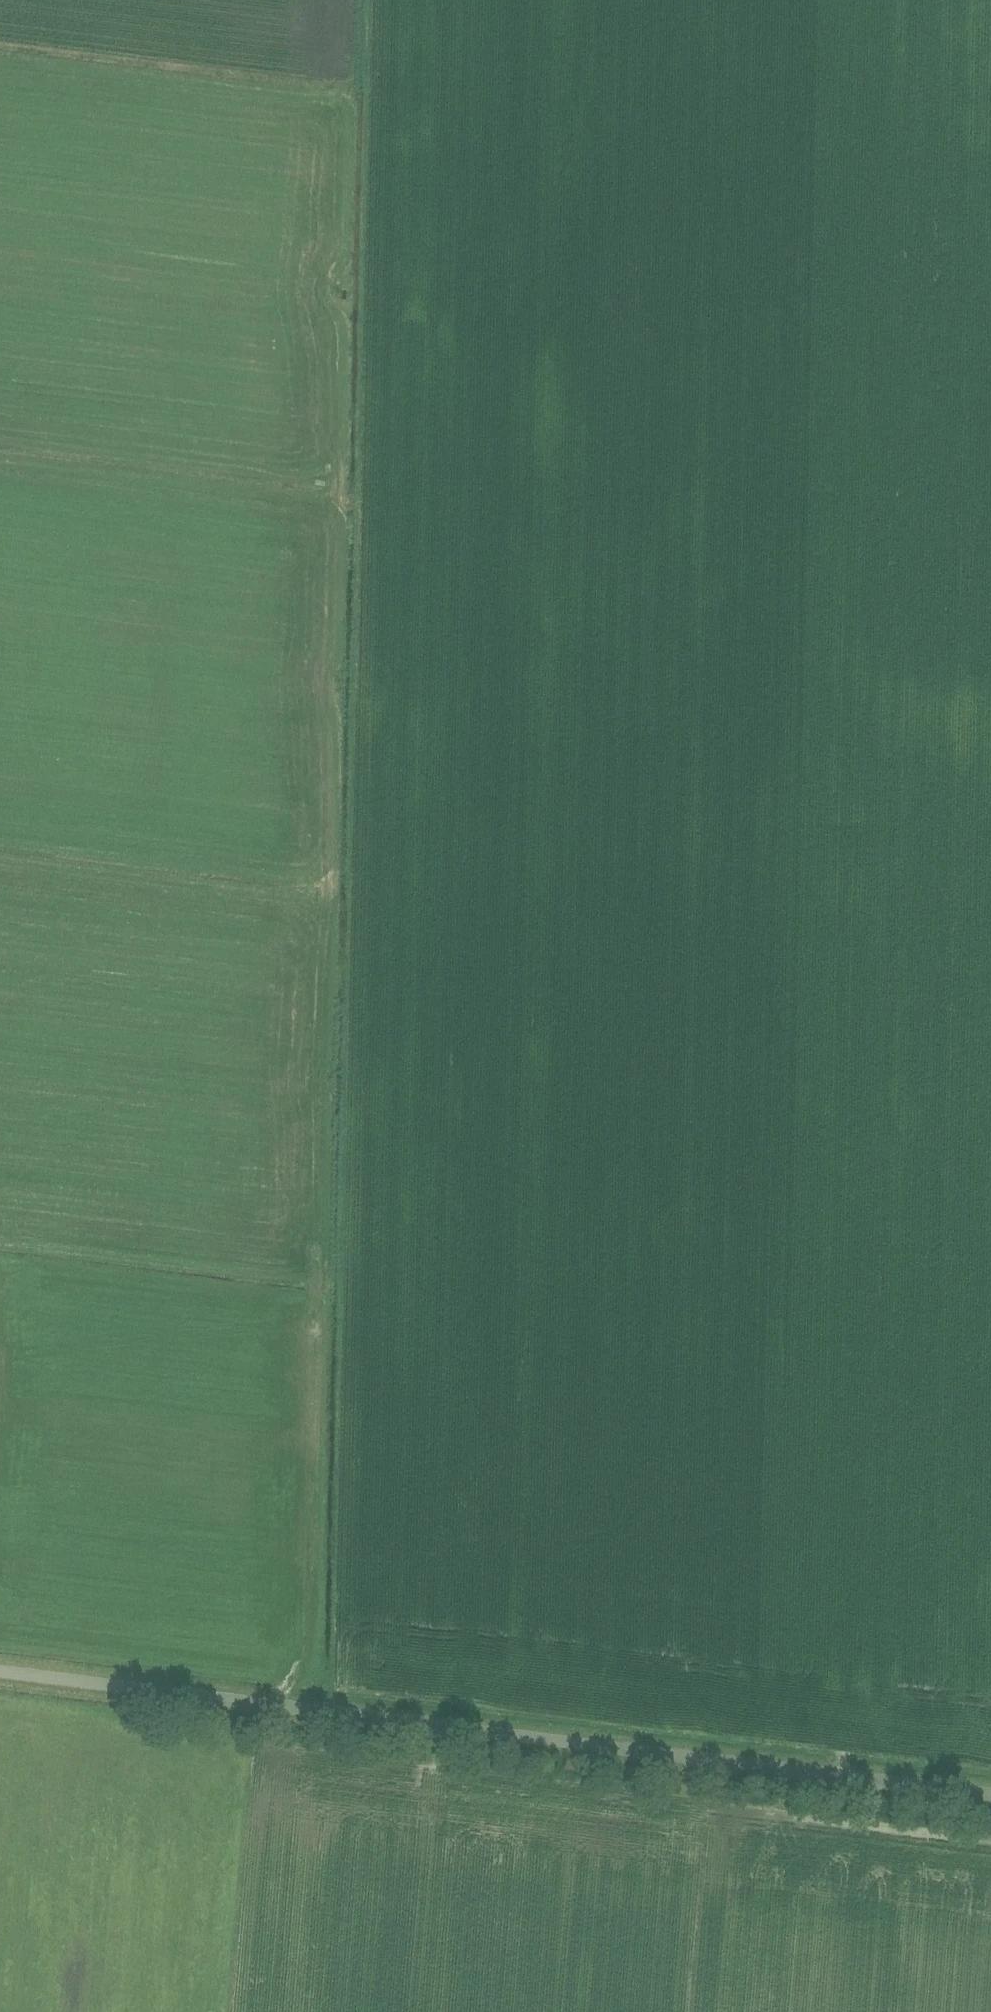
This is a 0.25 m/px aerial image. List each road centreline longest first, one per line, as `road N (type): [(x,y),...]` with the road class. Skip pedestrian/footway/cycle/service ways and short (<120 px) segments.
road 1 (unclassified): [(990,1799),(0,1676)]

